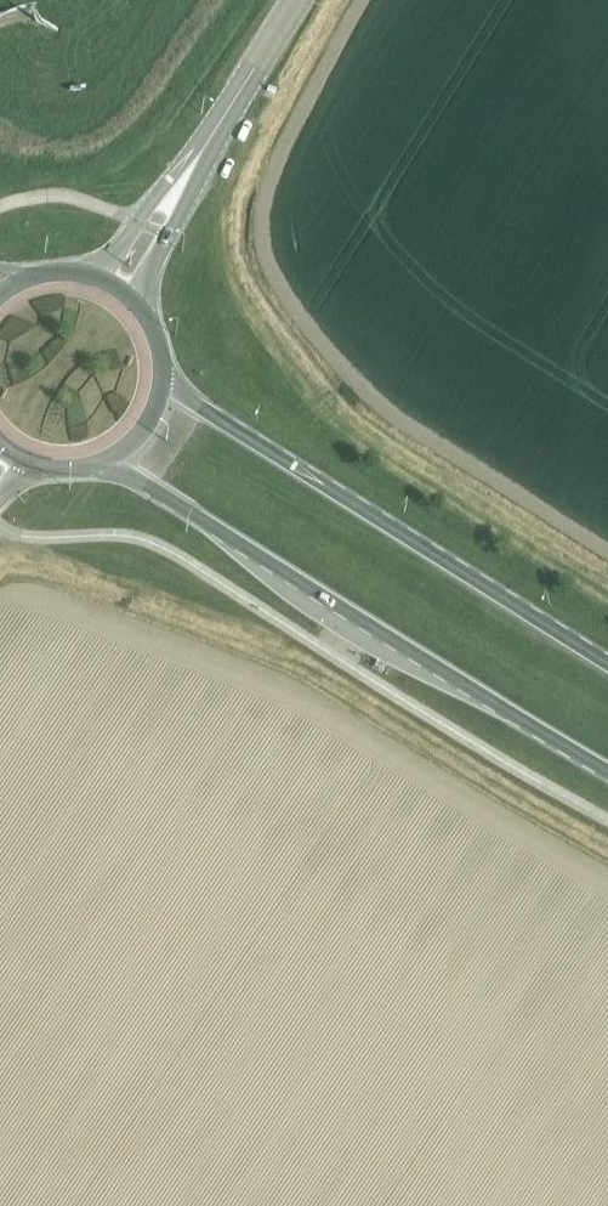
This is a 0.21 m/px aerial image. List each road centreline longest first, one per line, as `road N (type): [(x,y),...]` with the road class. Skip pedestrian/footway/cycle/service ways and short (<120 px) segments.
road 1 (primary): [(104,461),(607,776)]
road 2 (primary): [(607,662),(164,379)]
road 3 (unclassified): [(196,165),(296,0)]
road 4 (unclassified): [(196,165),(95,273)]
road 5 (unclassified): [(138,301),(196,165)]

